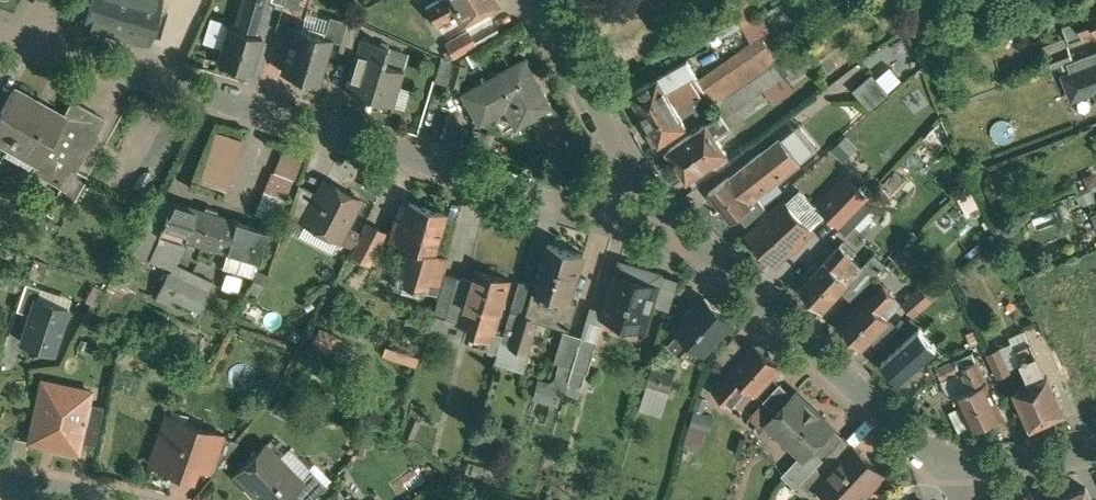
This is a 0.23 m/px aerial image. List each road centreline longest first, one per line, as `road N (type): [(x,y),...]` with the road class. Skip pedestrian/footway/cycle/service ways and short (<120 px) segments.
road 1 (residential): [(659,205),(583,207),(26,40)]
road 2 (residential): [(1095,447),(1016,463),(949,456),(920,441),(659,205)]
road 3 (residential): [(659,205),(533,0)]

